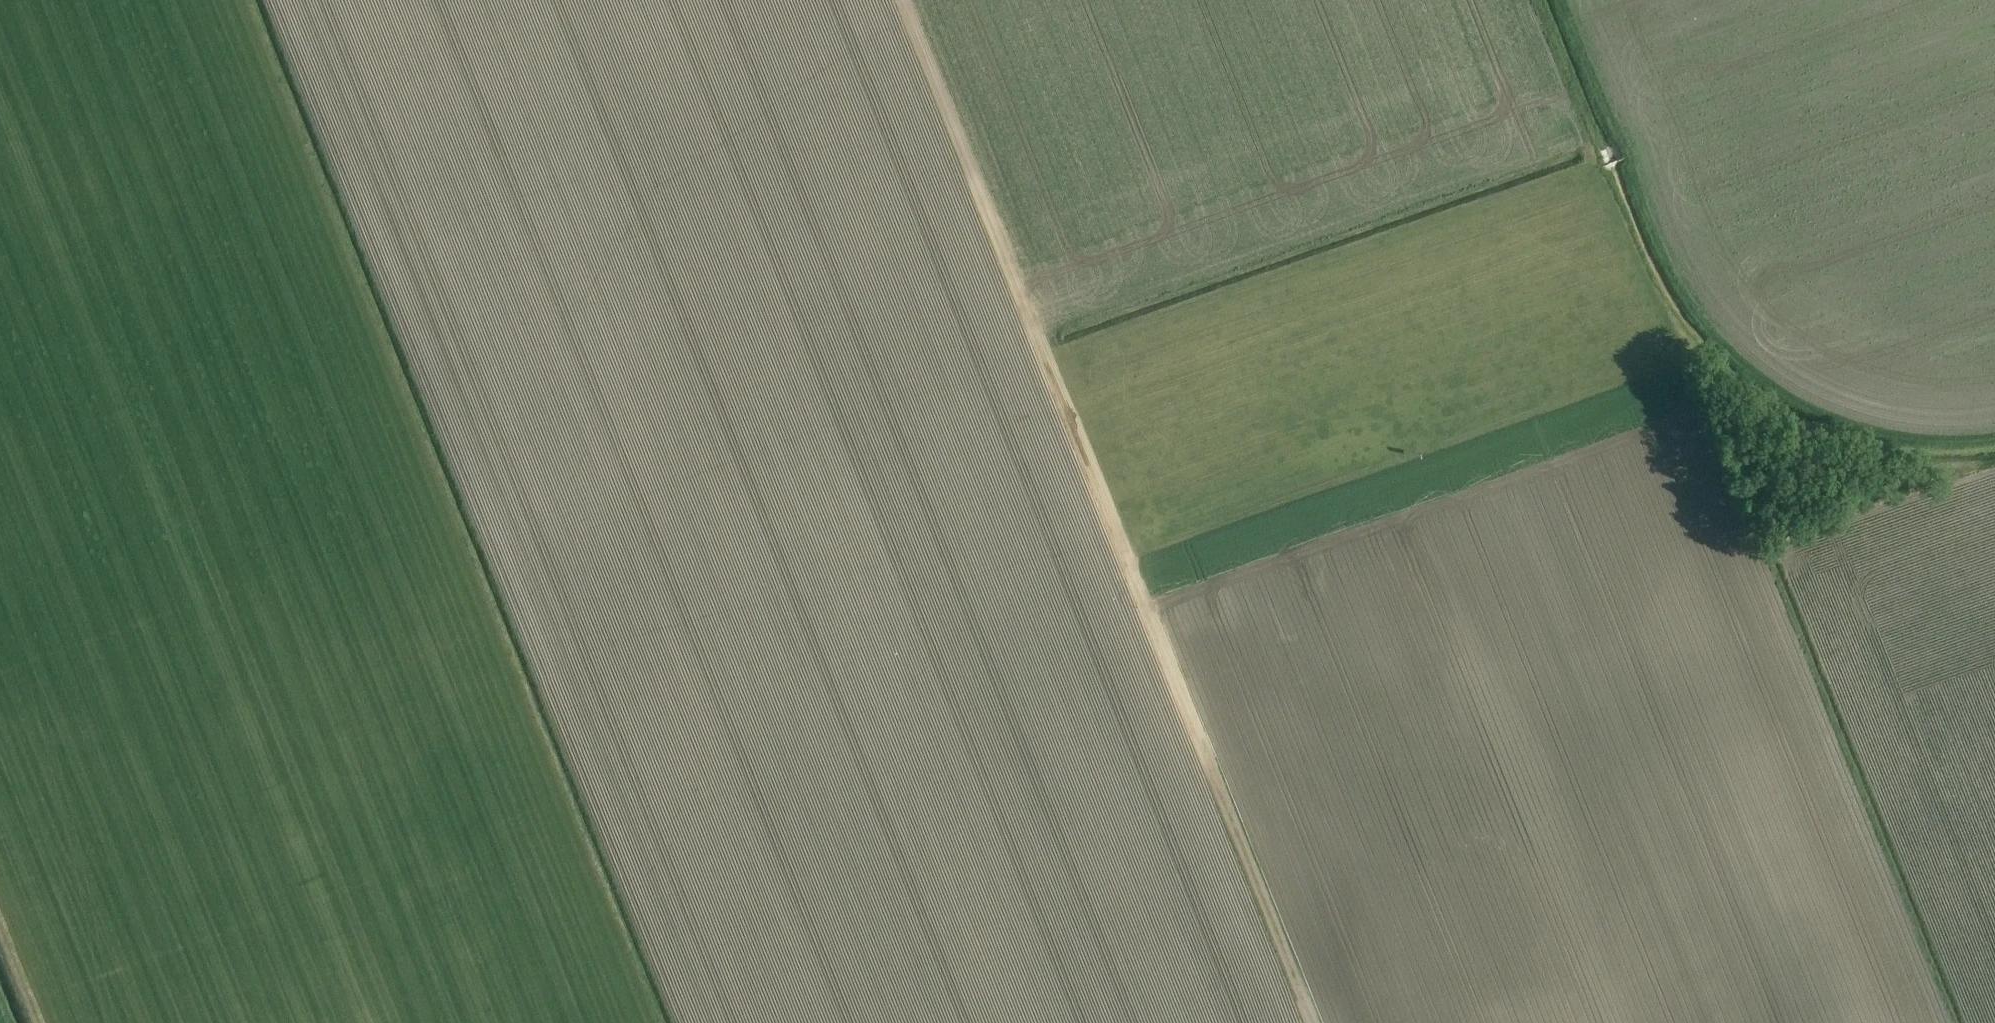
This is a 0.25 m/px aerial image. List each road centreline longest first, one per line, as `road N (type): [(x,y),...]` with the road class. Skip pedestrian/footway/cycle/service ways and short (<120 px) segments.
road 1 (track): [(1304,1008),(902,0)]

